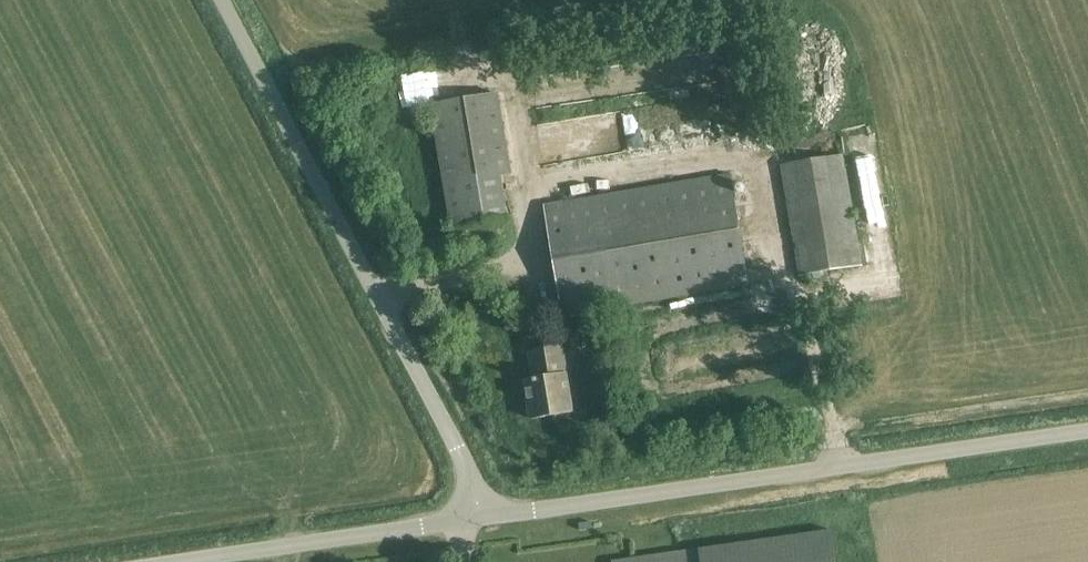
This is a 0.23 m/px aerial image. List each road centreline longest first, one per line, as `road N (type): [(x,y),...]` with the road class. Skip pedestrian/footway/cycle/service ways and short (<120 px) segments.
road 1 (unclassified): [(481,517),(1087,429)]
road 2 (unclassified): [(481,517),(460,453),(222,0)]
road 3 (unclassified): [(171,561),(481,517)]

